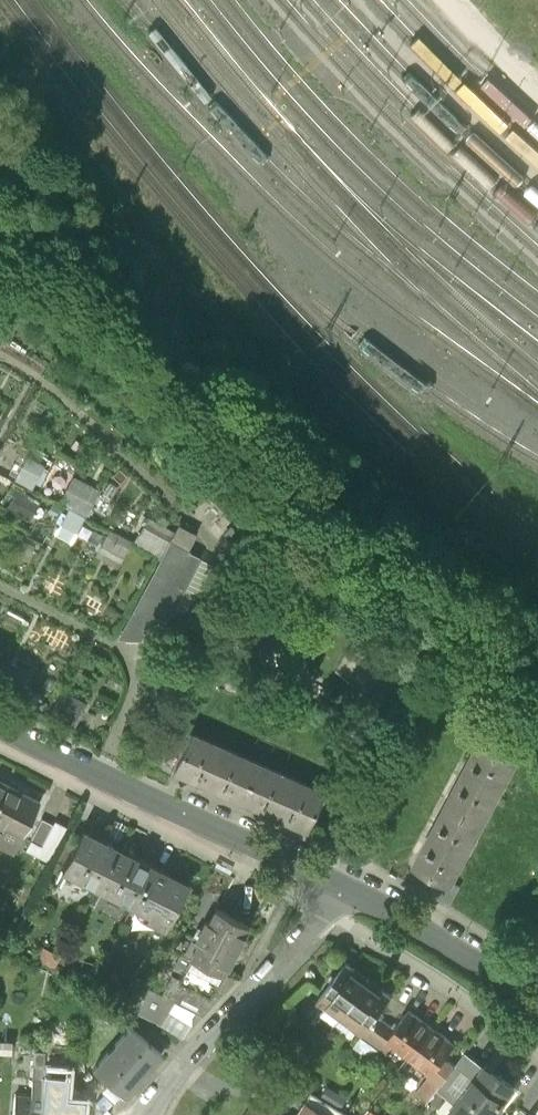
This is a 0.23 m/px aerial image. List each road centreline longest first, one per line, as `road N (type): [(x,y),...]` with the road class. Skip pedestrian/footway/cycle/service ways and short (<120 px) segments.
road 1 (tertiary): [(0,724),(346,890)]
road 2 (residential): [(325,914),(147,1114)]
road 3 (residential): [(325,914),(537,1054)]
road 4 (tertiary): [(346,890),(537,1009)]

